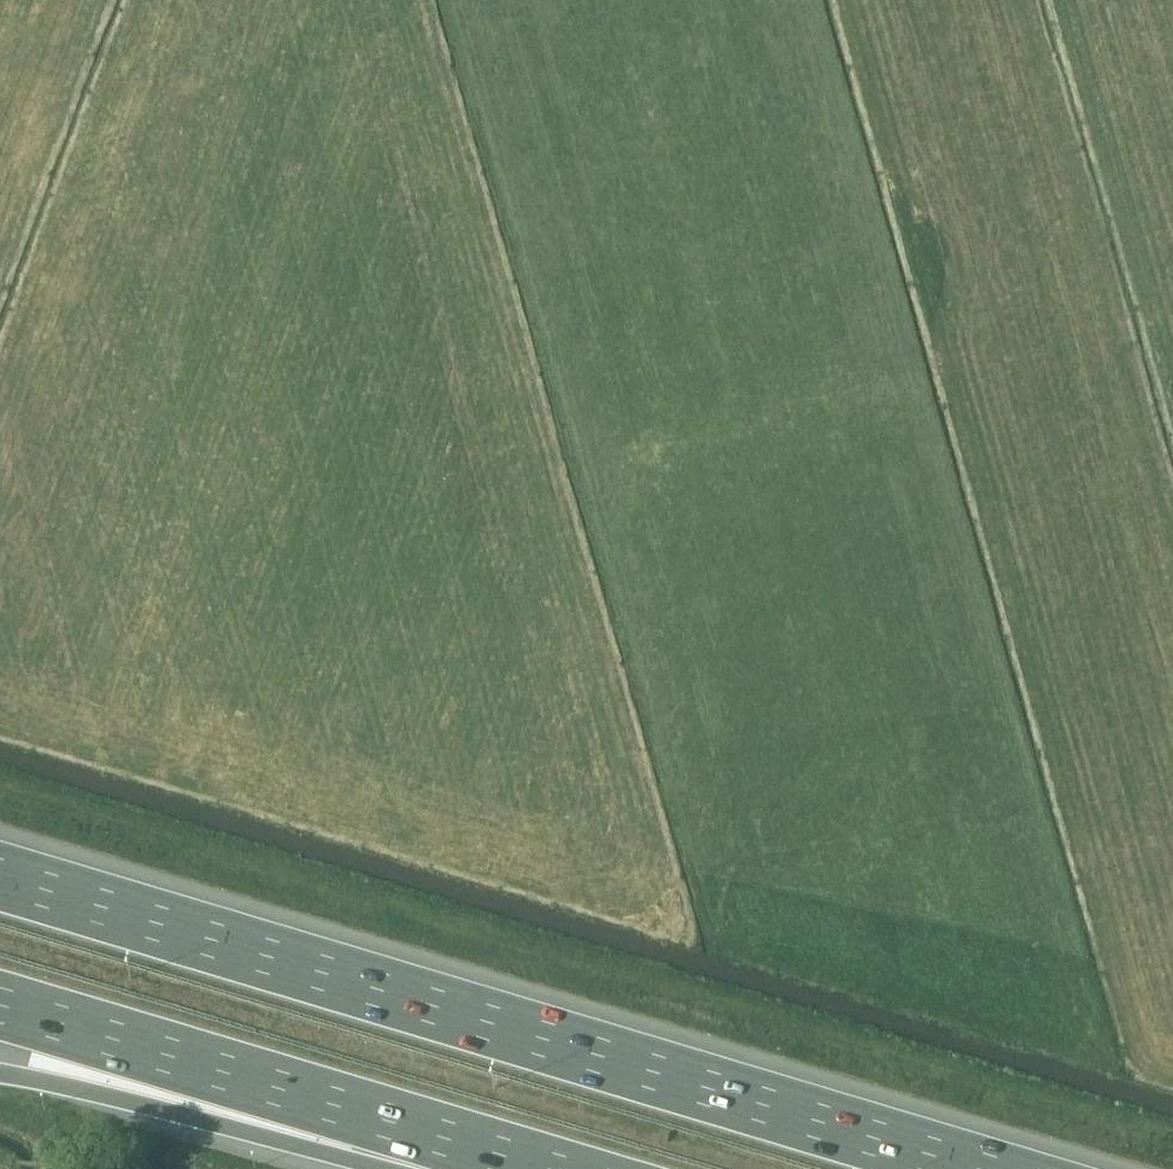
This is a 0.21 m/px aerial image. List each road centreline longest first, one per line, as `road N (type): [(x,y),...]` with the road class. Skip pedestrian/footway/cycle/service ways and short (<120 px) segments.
road 1 (motorway): [(970,1168),(0,878)]
road 2 (motorway): [(0,1005),(492,1153)]
road 3 (motorway): [(0,1072),(260,1134),(492,1153)]

